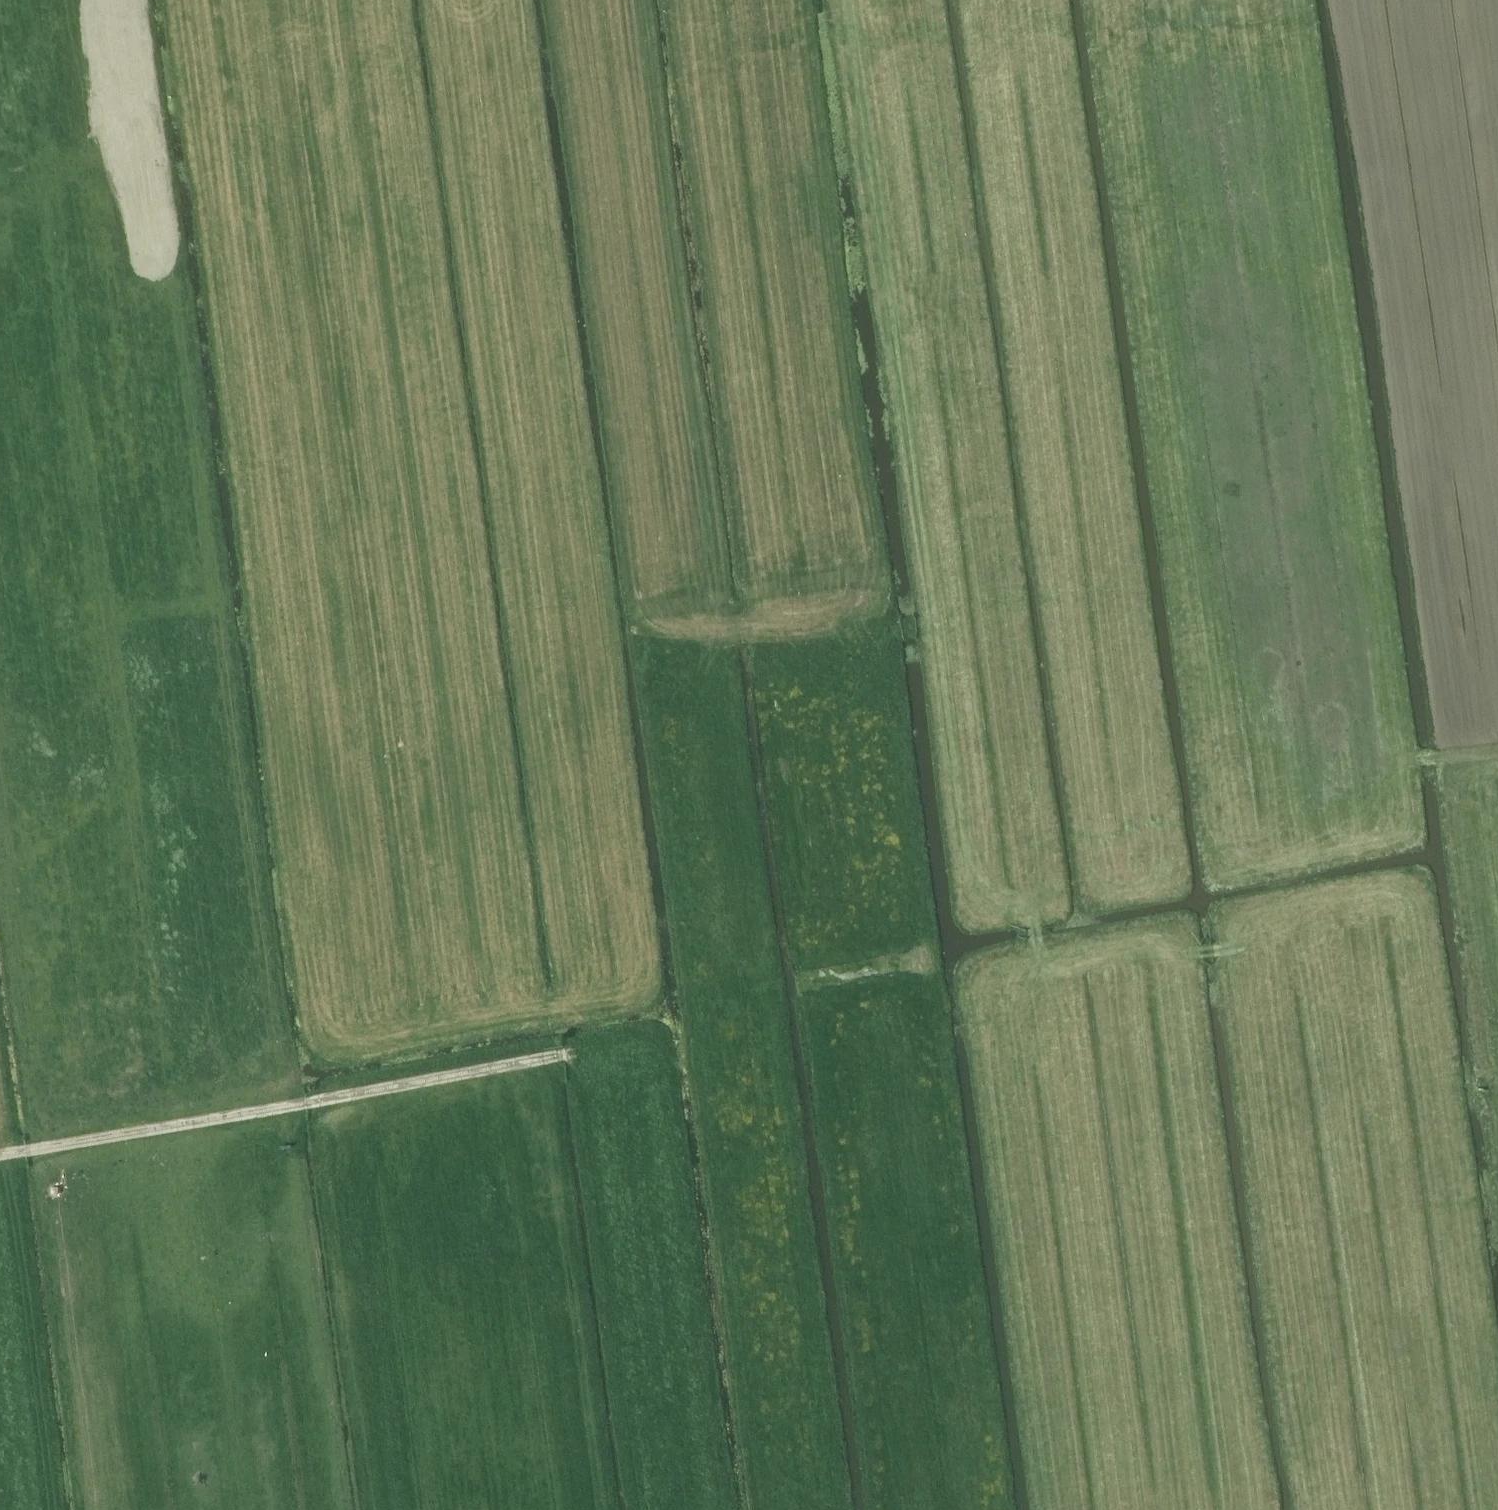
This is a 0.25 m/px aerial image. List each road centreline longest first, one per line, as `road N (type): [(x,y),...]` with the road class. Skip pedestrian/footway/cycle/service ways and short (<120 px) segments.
road 1 (track): [(1282,0),(1389,764),(1497,748)]
road 2 (track): [(873,637),(938,616),(851,0)]
road 3 (track): [(0,1153),(564,1055)]
road 4 (track): [(938,616),(983,882),(1020,908),(1047,968)]
road 5 (track): [(870,536),(883,590),(873,637),(885,723)]

